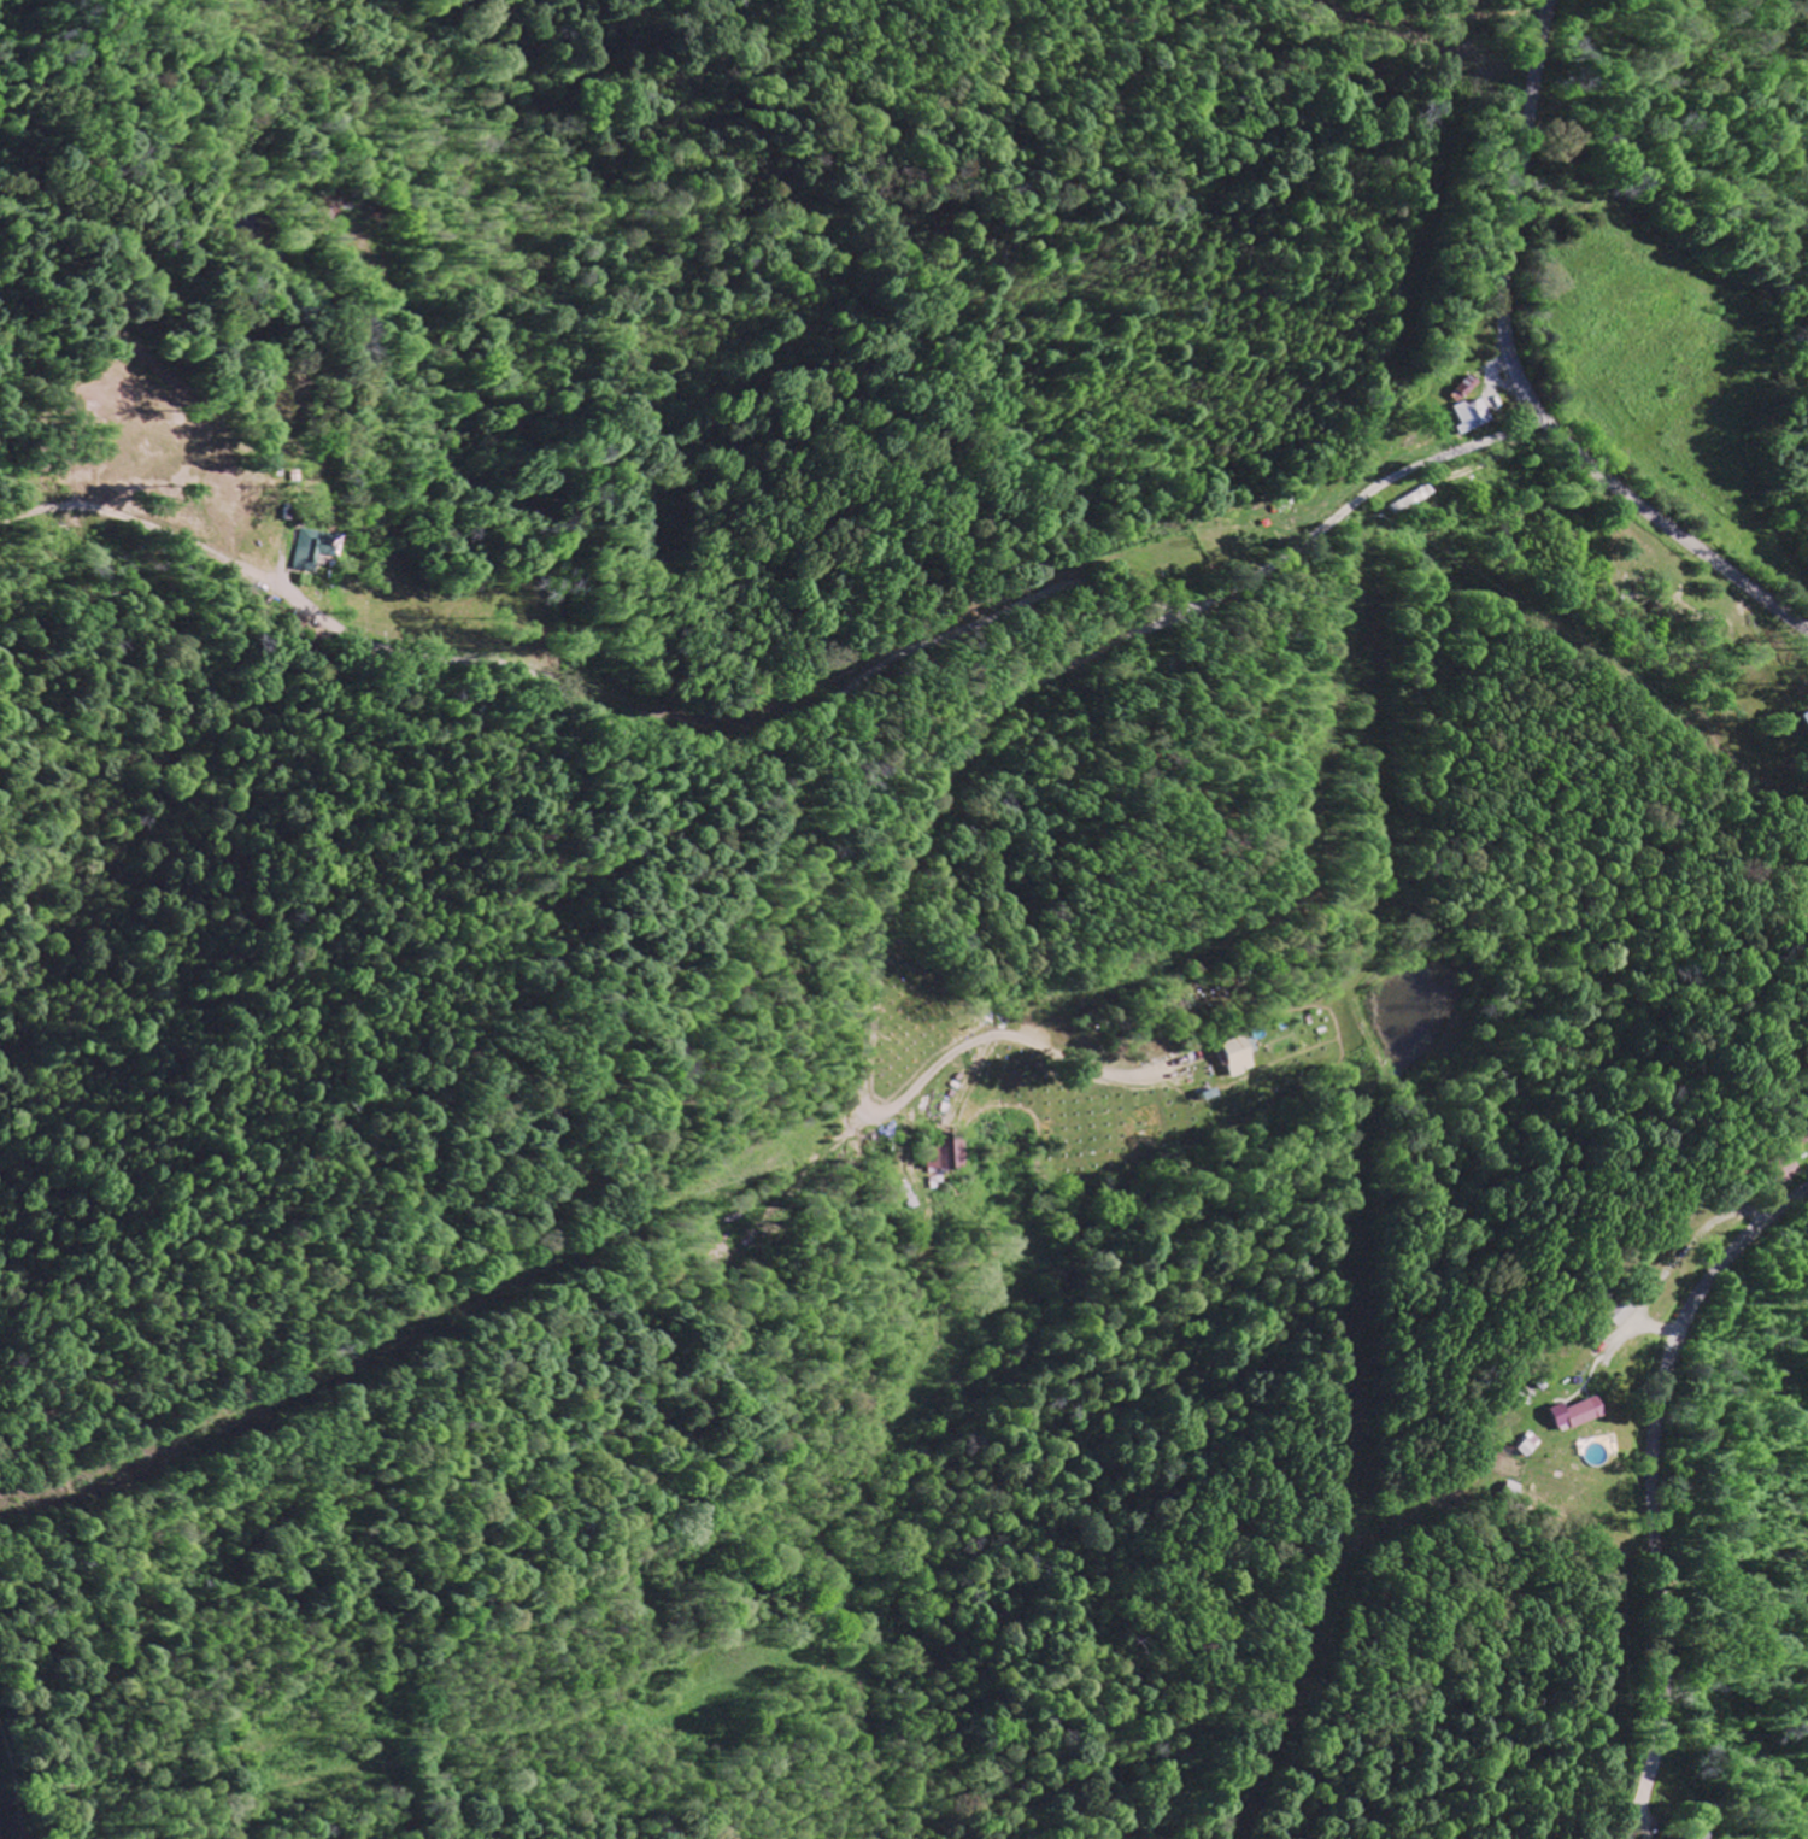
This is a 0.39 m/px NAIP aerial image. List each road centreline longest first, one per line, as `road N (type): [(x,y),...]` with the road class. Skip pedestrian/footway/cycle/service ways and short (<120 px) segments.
road 1 (residential): [(1543,417),(1385,480),(1284,559),(1201,606),(1169,607),(1102,586),(1052,595),(909,658),(746,756),(656,748),(530,681),(369,646),(322,624),(290,598)]
road 2 (residential): [(1807,636),(1567,445),(1511,363),(1503,310),(1508,253),(1553,0)]
road 3 (residential): [(1623,1838),(1662,1732),(1666,1690),(1650,1480),(1661,1361),(1715,1262),(1807,1182)]
road 4 (residential): [(1169,607),(1038,668),(940,770),(916,829),(904,881),(937,952),(1011,1052),(1022,1123)]
road 5 (track): [(1309,0),(1344,20),(1440,22),(1552,1)]

